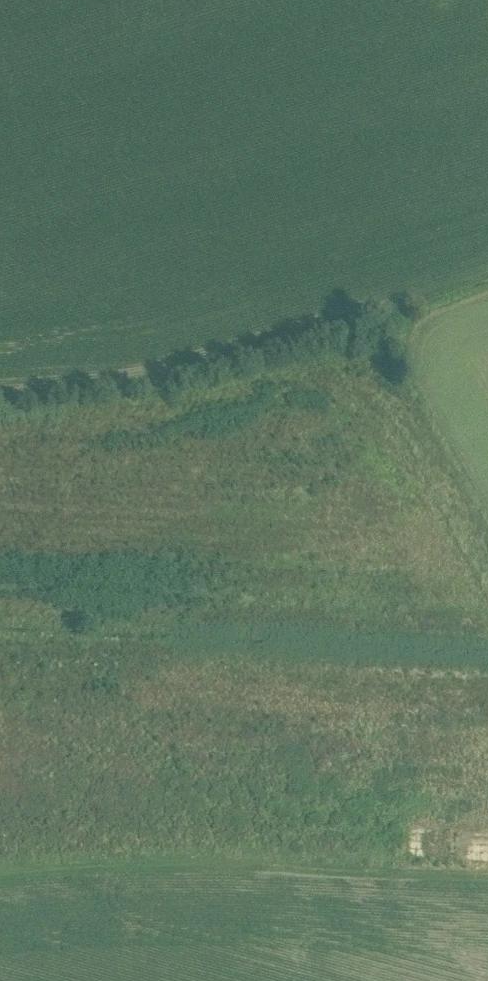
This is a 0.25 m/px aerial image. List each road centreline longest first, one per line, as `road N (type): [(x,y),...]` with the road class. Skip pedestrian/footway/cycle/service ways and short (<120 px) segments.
road 1 (track): [(487,877),(186,868),(0,877)]

